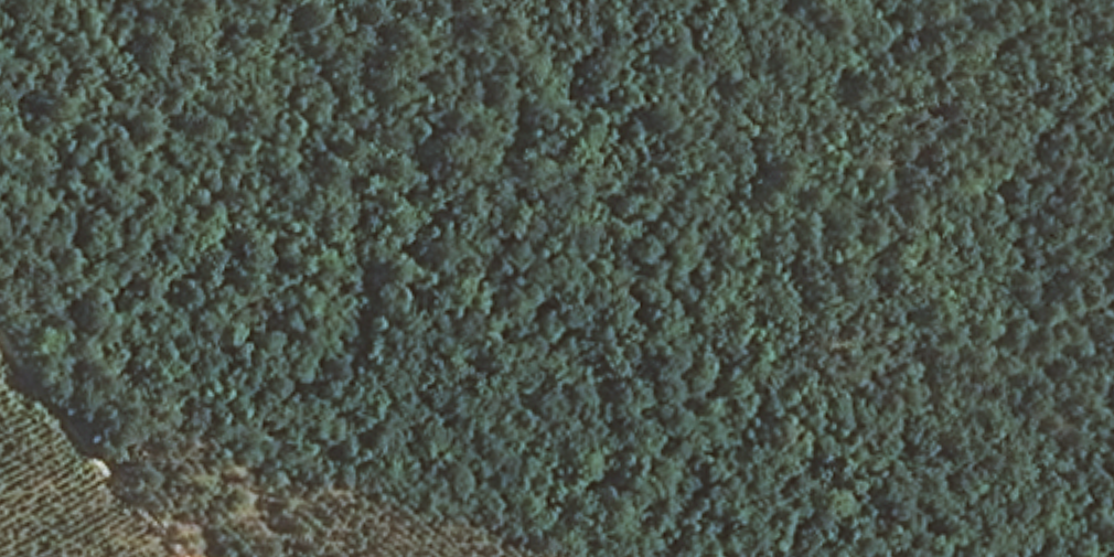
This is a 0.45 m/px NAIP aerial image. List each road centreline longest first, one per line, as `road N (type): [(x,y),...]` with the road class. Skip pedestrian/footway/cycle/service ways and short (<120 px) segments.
road 1 (residential): [(924,147),(1078,0)]

